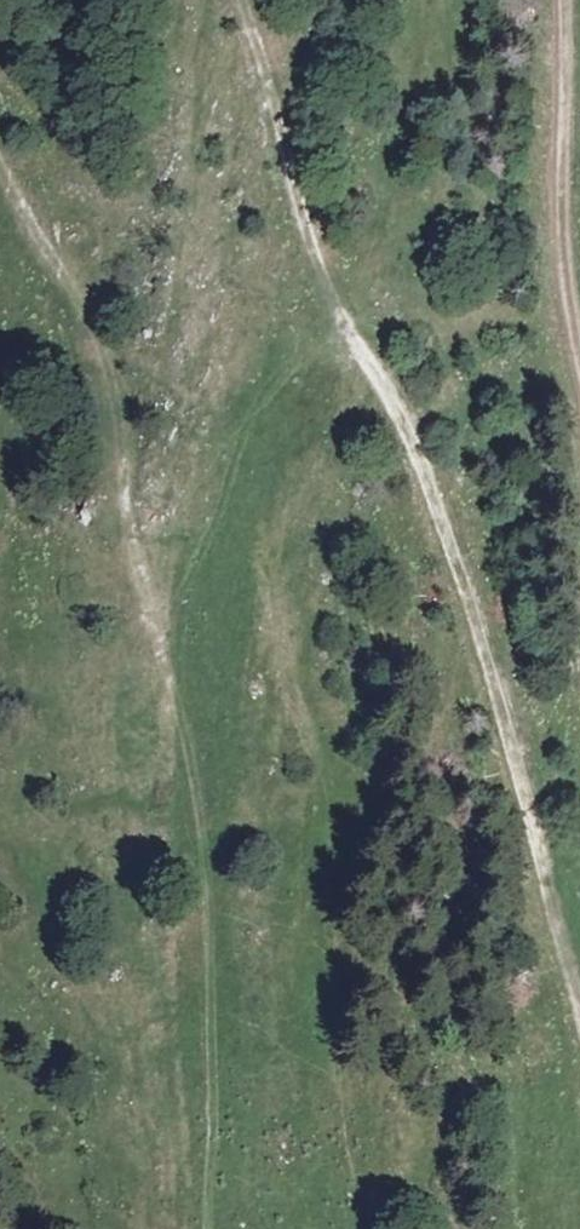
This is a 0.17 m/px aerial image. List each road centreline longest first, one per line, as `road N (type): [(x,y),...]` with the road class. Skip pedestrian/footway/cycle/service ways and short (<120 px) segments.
road 1 (track): [(0,171),(59,267),(116,398),(127,497),(184,741),(213,986),(208,1228)]
road 2 (track): [(239,0),(321,284),(421,464),(458,569),(579,1012)]
road 3 (track): [(579,341),(564,252),(567,0)]

